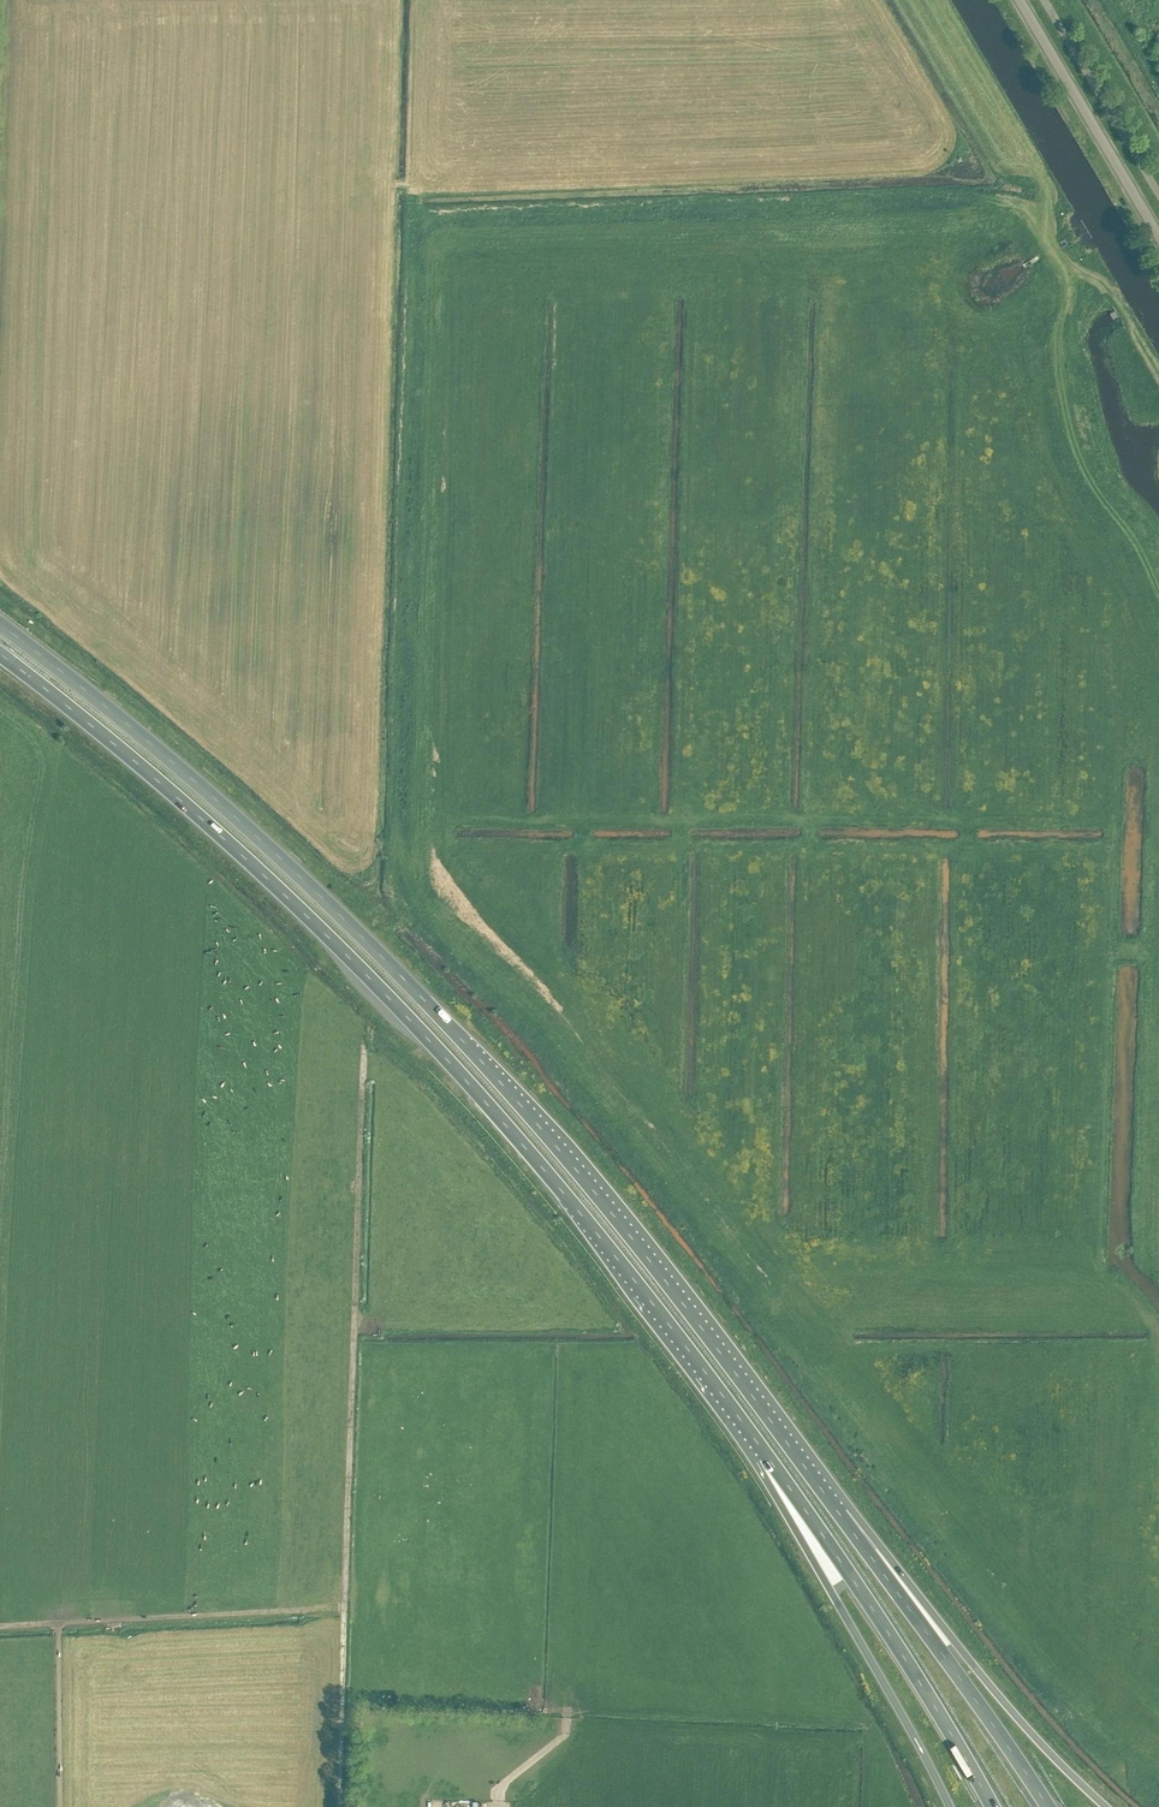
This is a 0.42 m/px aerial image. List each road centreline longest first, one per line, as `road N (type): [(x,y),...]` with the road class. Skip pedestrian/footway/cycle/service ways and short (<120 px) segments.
road 1 (trunk): [(840,1515),(676,1294),(441,1017),(239,819),(0,623)]
road 2 (trunk): [(0,653),(223,837),(390,998),(566,1197),(767,1456)]
road 3 (trunk): [(767,1456),(924,1687),(994,1806)]
road 4 (trunk): [(1107,1806),(1030,1732),(883,1549),(840,1515)]
road 5 (trunk): [(767,1456),(779,1502),(950,1806)]
road 6 (trunk): [(1048,1806),(840,1515)]
road 7 (tertiary): [(1158,236),(1020,0)]

